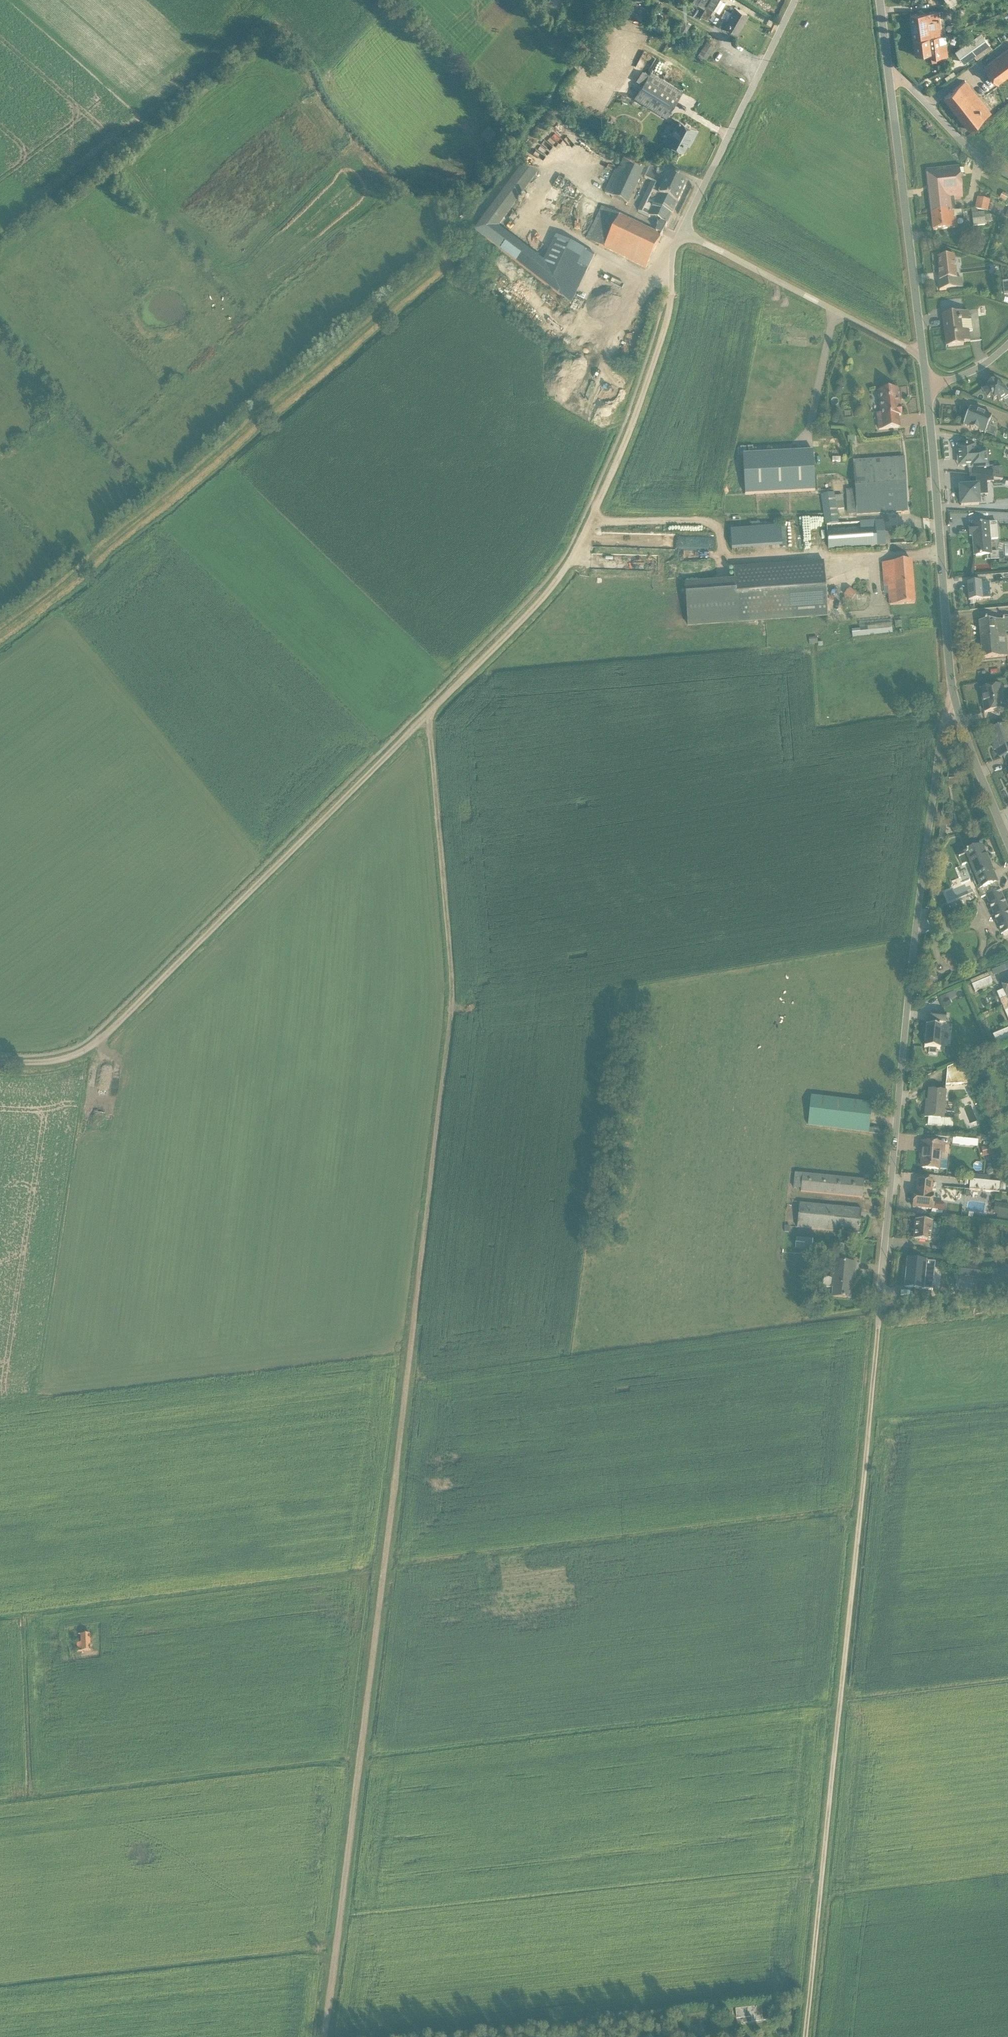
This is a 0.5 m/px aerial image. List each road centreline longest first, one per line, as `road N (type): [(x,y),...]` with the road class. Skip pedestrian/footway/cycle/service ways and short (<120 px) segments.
road 1 (track): [(427,716),(449,1024),(324,2036)]
road 2 (track): [(0,1063),(56,1062),(94,1047),(544,597),(574,554),(620,457),(671,295)]
road 3 (track): [(803,2036),(879,1301)]
road 4 (residential): [(879,1301),(914,942),(943,720),(955,703)]
road 5 (residential): [(926,389),(955,703)]
road 6 (residential): [(889,75),(922,356)]
road 7 (unclassified): [(683,232),(922,356)]
road 8 (residential): [(795,0),(683,232)]
road 9 (residential): [(1007,175),(889,75)]
road 10 (residential): [(955,703),(1007,843)]

